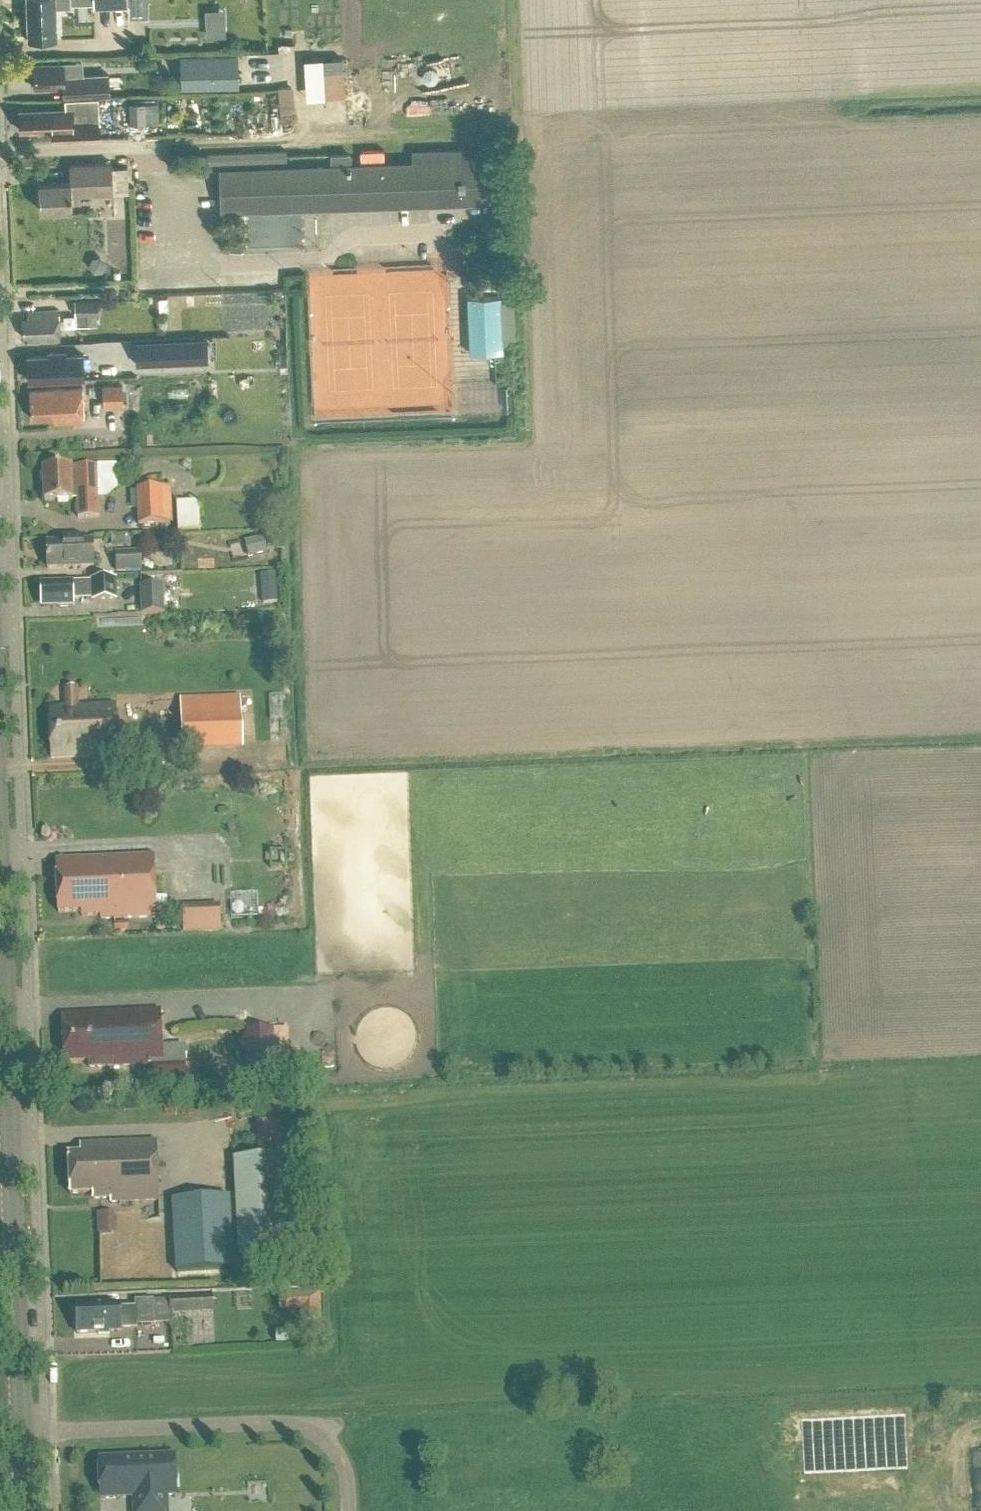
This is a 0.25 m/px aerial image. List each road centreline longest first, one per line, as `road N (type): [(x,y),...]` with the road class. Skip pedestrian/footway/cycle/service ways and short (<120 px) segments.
road 1 (secondary): [(24,1435),(0,956)]
road 2 (unclassified): [(350,1510),(349,1469),(322,1426),(24,1435)]

